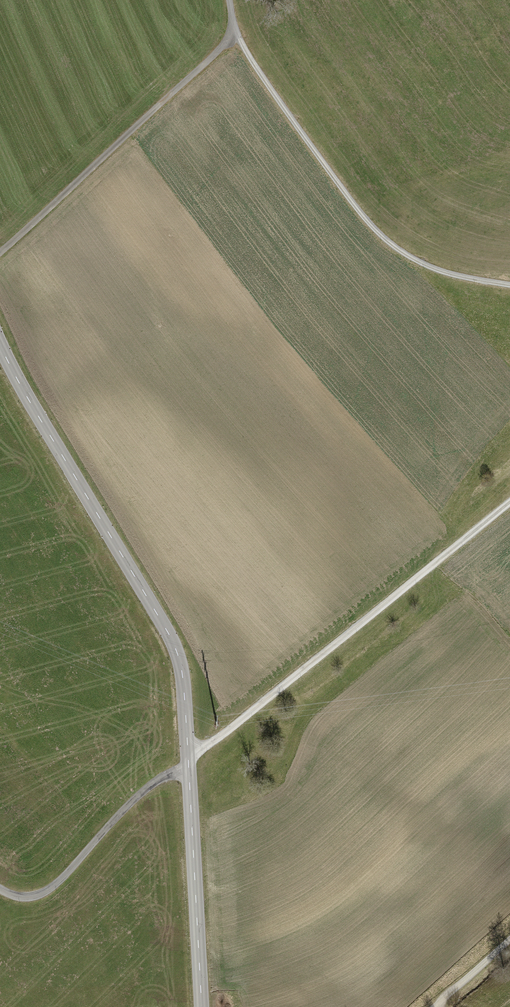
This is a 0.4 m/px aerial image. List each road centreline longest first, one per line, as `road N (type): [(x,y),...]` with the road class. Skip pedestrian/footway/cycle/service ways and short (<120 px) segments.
road 1 (tertiary): [(0,349),(173,647),(182,681),(202,1006)]
road 2 (track): [(509,501),(186,755)]
road 3 (track): [(234,35),(381,238),(456,276),(509,285)]
road 4 (track): [(0,253),(234,35)]
road 5 (track): [(187,774),(159,780),(130,803),(38,896),(0,891)]

